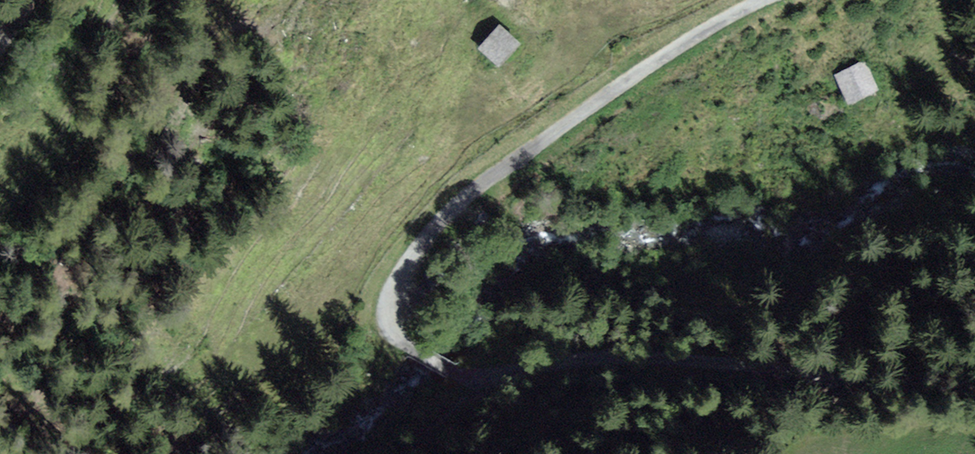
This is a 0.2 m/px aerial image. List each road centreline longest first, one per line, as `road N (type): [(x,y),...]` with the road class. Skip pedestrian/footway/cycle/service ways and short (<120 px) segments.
road 1 (track): [(974,388),(632,358),(472,374),(406,345),(391,325),(388,302),(446,217),(652,65),(764,0)]

